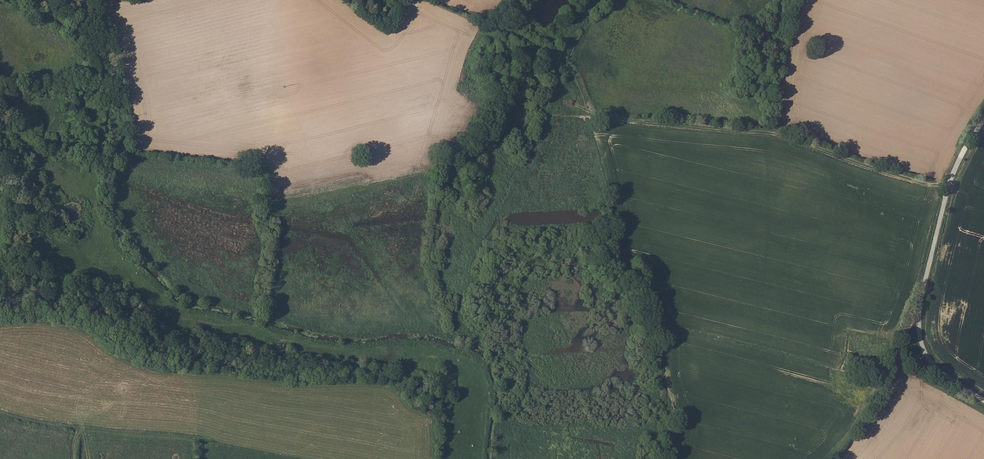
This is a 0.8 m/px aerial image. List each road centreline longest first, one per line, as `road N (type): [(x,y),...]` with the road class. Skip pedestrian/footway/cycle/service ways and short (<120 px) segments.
road 1 (track): [(519,0),(500,28),(574,69),(597,114),(777,132),(948,190)]
road 2 (unclassified): [(983,400),(935,366),(919,325),(950,184),(983,119)]
road 3 (track): [(597,114),(603,209),(618,264),(639,274),(659,349)]
road 4 (track): [(920,314),(819,458)]
road 5 (track): [(89,0),(120,151)]

